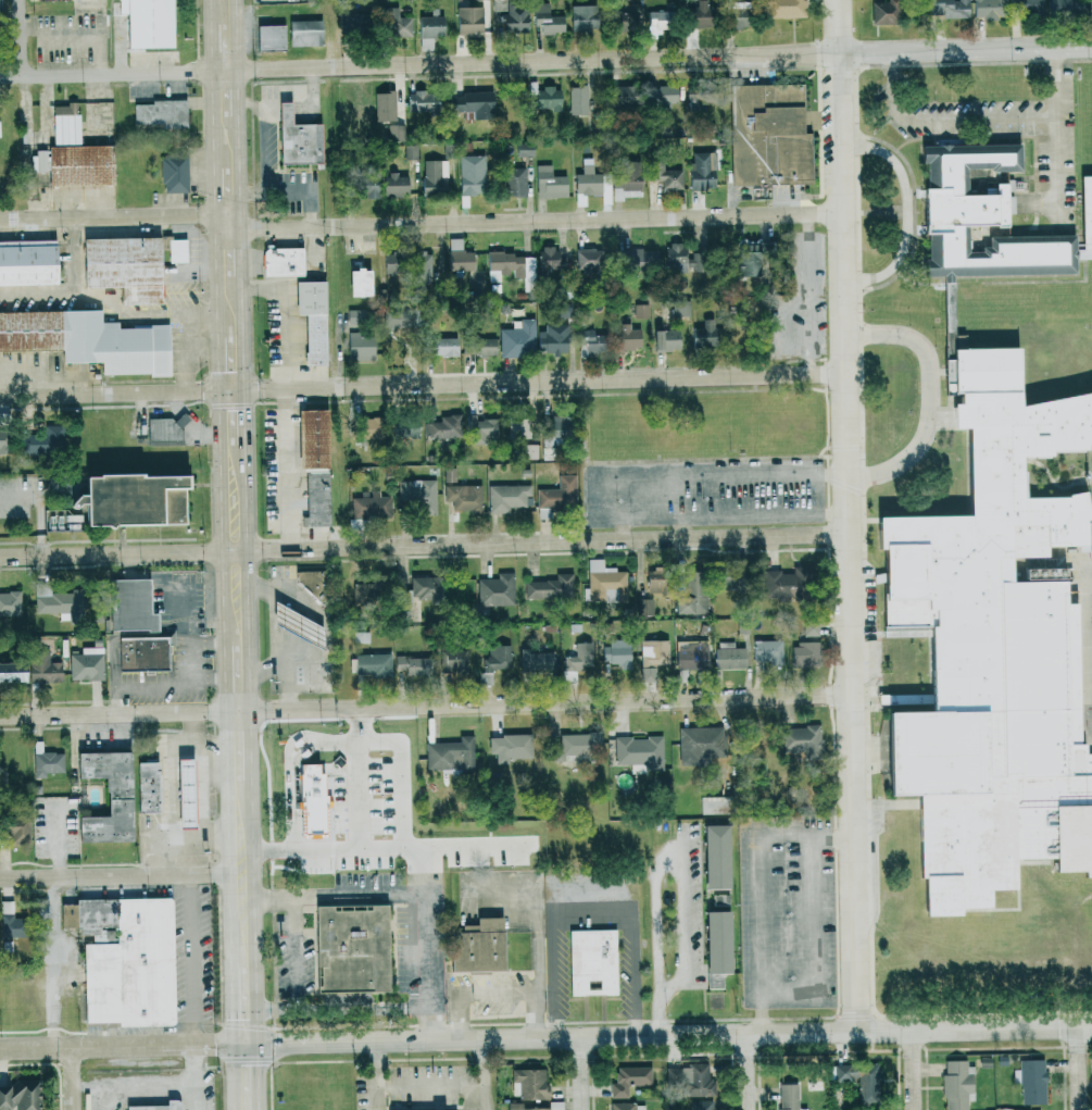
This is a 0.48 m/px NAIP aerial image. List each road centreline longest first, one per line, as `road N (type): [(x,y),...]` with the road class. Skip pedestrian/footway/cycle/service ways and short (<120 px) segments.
road 1 (residential): [(857,1032),(837,0)]
road 2 (residential): [(213,72),(1091,46)]
road 3 (residential): [(1091,1026),(335,1042)]
road 4 (residential): [(842,213),(339,229),(217,214)]
road 5 (residential): [(848,535),(222,549)]
road 6 (residential): [(227,713),(851,693)]
road 7 (residential): [(221,391),(844,374)]
road 8 (secondary): [(259,1044),(253,762)]
road 9 (secondary): [(252,712),(247,453)]
road 10 (secondary): [(221,391),(226,649)]
road 11 (secondary): [(227,713),(233,970)]
road 12 (residential): [(0,876),(256,875)]
road 13 (residential): [(0,717),(227,713)]
road 14 (residential): [(0,554),(222,549)]
road 15 (residential): [(0,398),(221,391)]
road 16 (residential): [(0,215),(217,214)]
road 17 (residential): [(213,72),(0,73)]
road 18 (residential): [(0,1050),(139,1047)]
road 19 (secondary): [(217,214),(219,338)]

